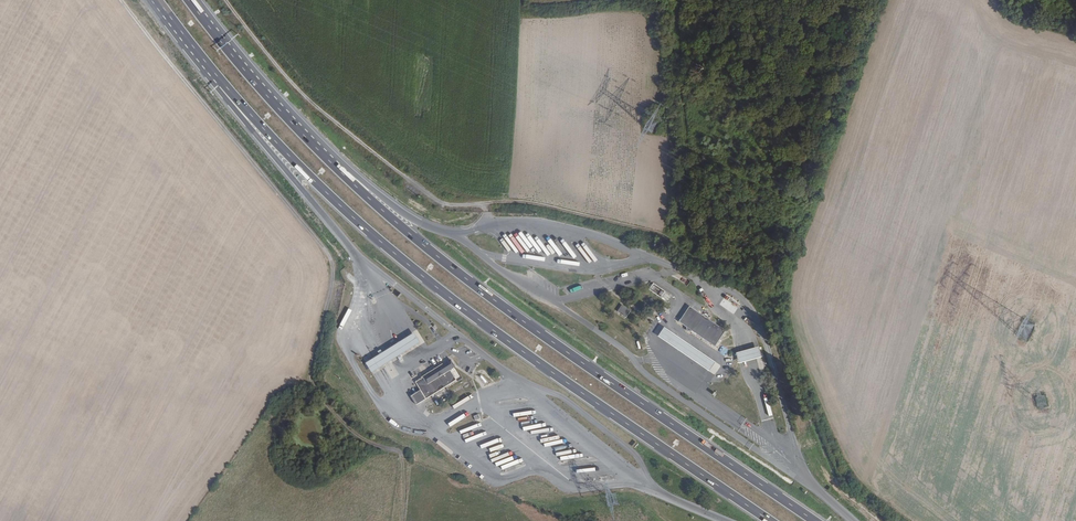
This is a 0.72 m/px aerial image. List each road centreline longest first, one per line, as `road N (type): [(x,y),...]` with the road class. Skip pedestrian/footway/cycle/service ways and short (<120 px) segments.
road 1 (motorway): [(218,77),(381,244),(522,353),(769,520)]
road 2 (motorway): [(811,520),(476,289),(345,174)]
road 3 (track): [(332,259),(122,0)]
road 4 (track): [(332,259),(311,379),(351,430),(399,451),(402,520)]
road 5 (track): [(223,0),(320,115),(438,203)]
road 6 (motorway): [(218,77),(217,88),(361,264)]
road 7 (motorway): [(345,174),(192,0)]
road 8 (motorway): [(451,232),(345,174)]

